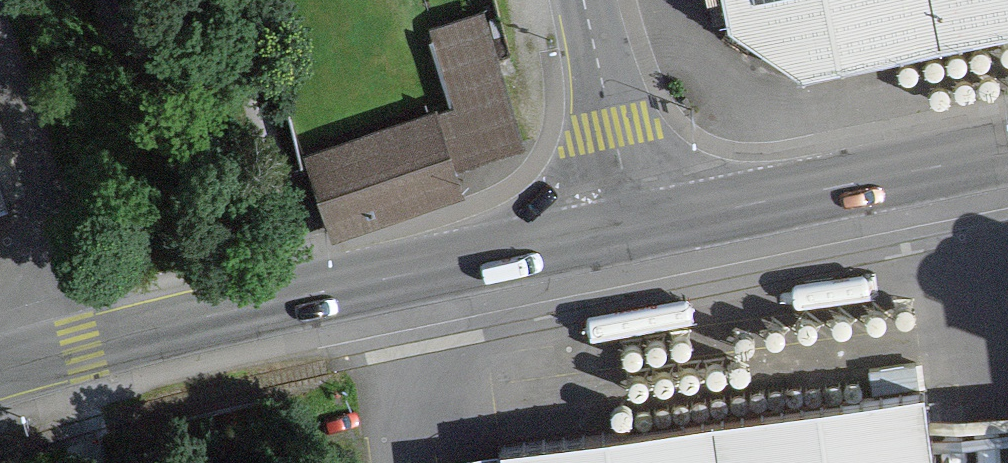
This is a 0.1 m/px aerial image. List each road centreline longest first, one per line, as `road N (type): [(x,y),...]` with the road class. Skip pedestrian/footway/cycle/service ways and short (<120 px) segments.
road 1 (unclassified): [(631,225),(0,379)]
road 2 (unclassified): [(1007,151),(631,225)]
road 3 (track): [(312,246),(216,0)]
road 4 (unclassified): [(631,225),(585,0)]

